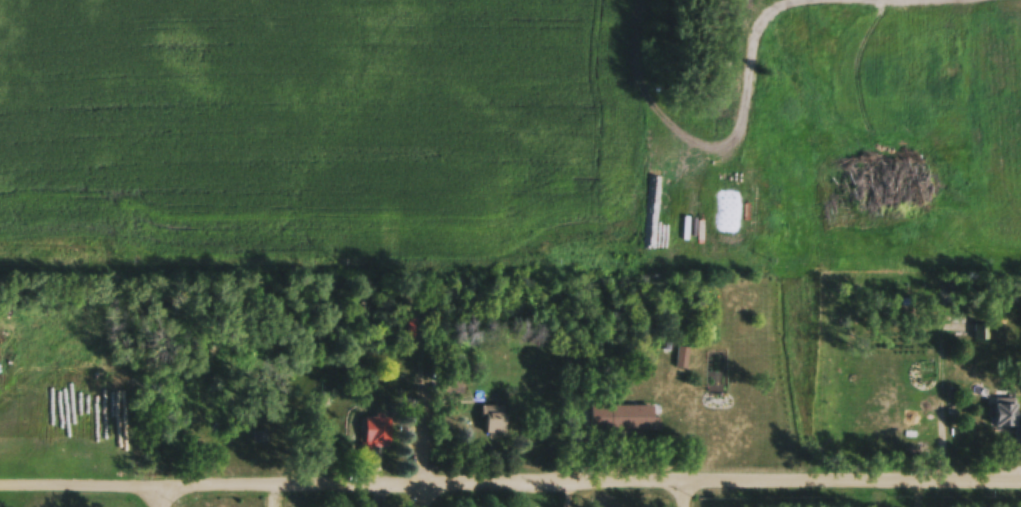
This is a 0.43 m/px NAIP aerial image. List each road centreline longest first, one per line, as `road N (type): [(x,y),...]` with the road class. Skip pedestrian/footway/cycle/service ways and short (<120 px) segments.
road 1 (residential): [(0,491),(1020,483)]
road 2 (track): [(639,0),(634,56),(646,95),(675,132),(711,147),(750,136),(773,106),(778,84),(767,32),(770,14),(789,0)]
road 3 (residential): [(417,506),(424,339)]

